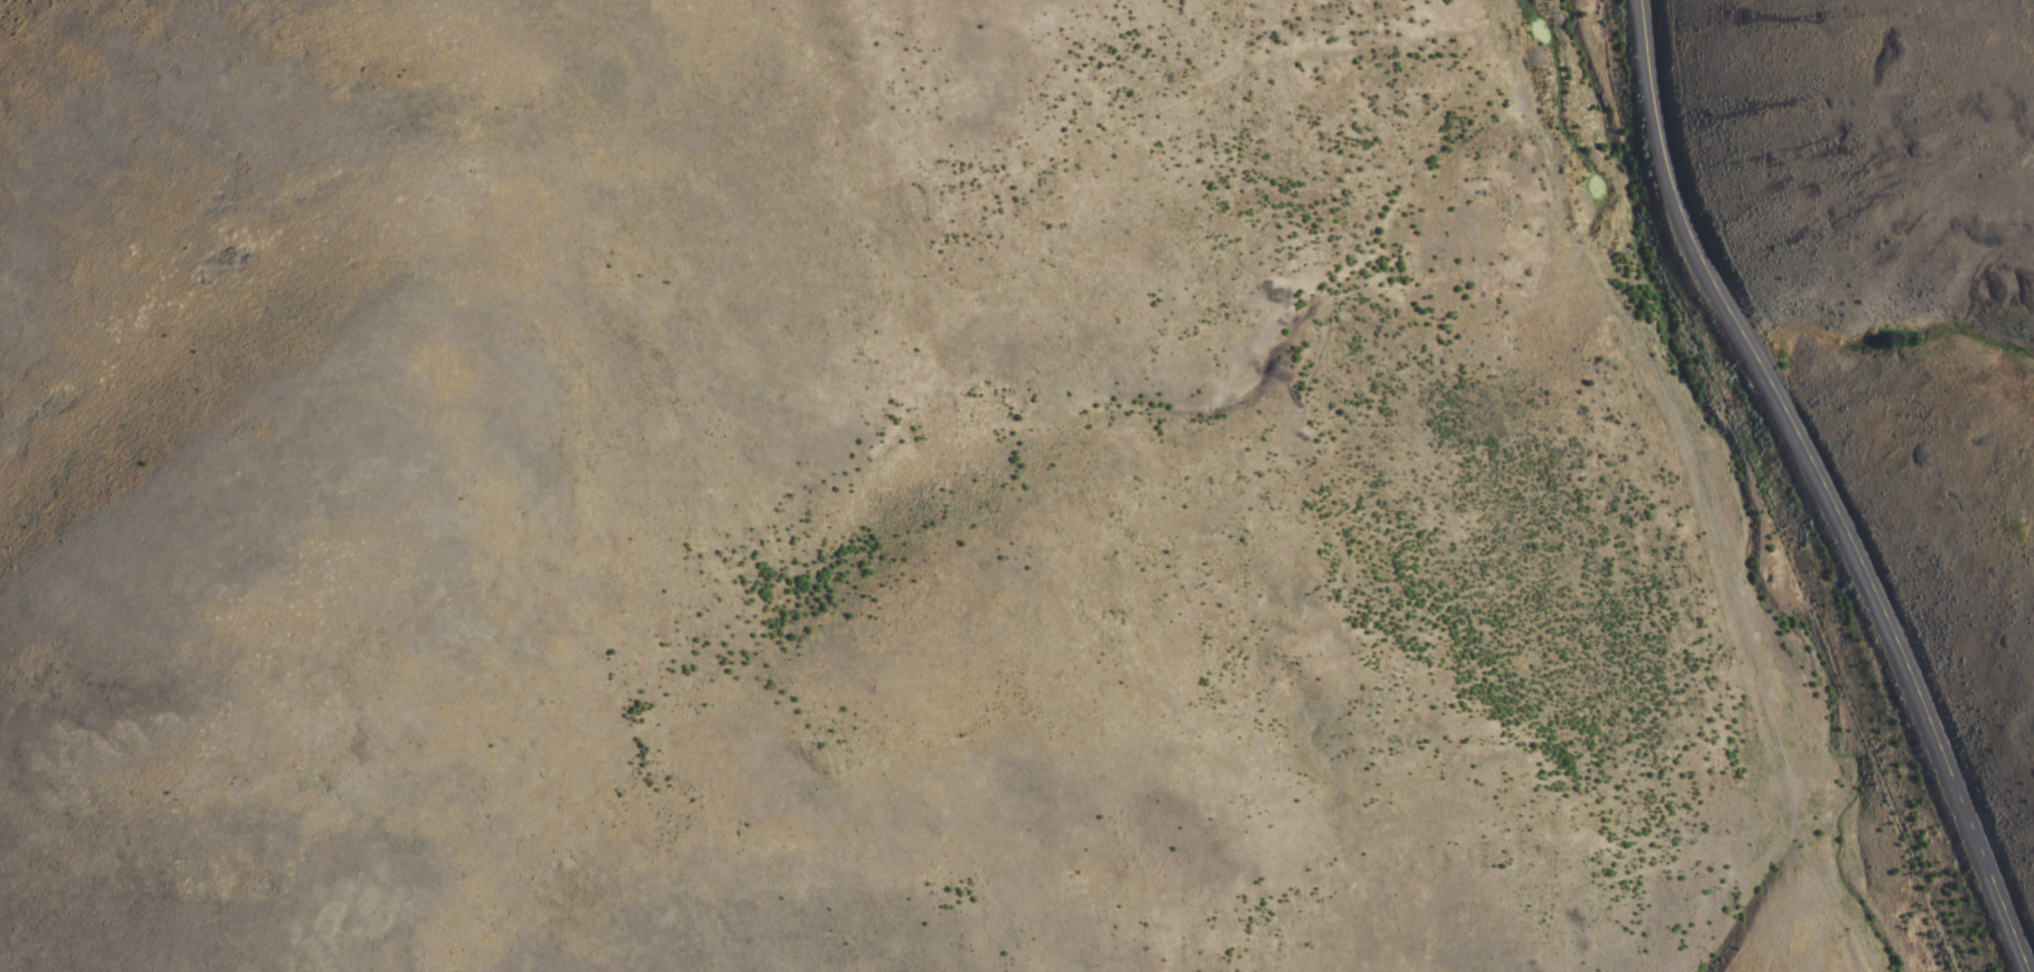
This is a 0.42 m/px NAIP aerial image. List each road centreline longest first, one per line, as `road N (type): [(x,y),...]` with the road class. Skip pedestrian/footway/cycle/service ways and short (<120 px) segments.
road 1 (secondary): [(2025,971),(1851,543),(1692,242),(1657,140),(1640,0)]

